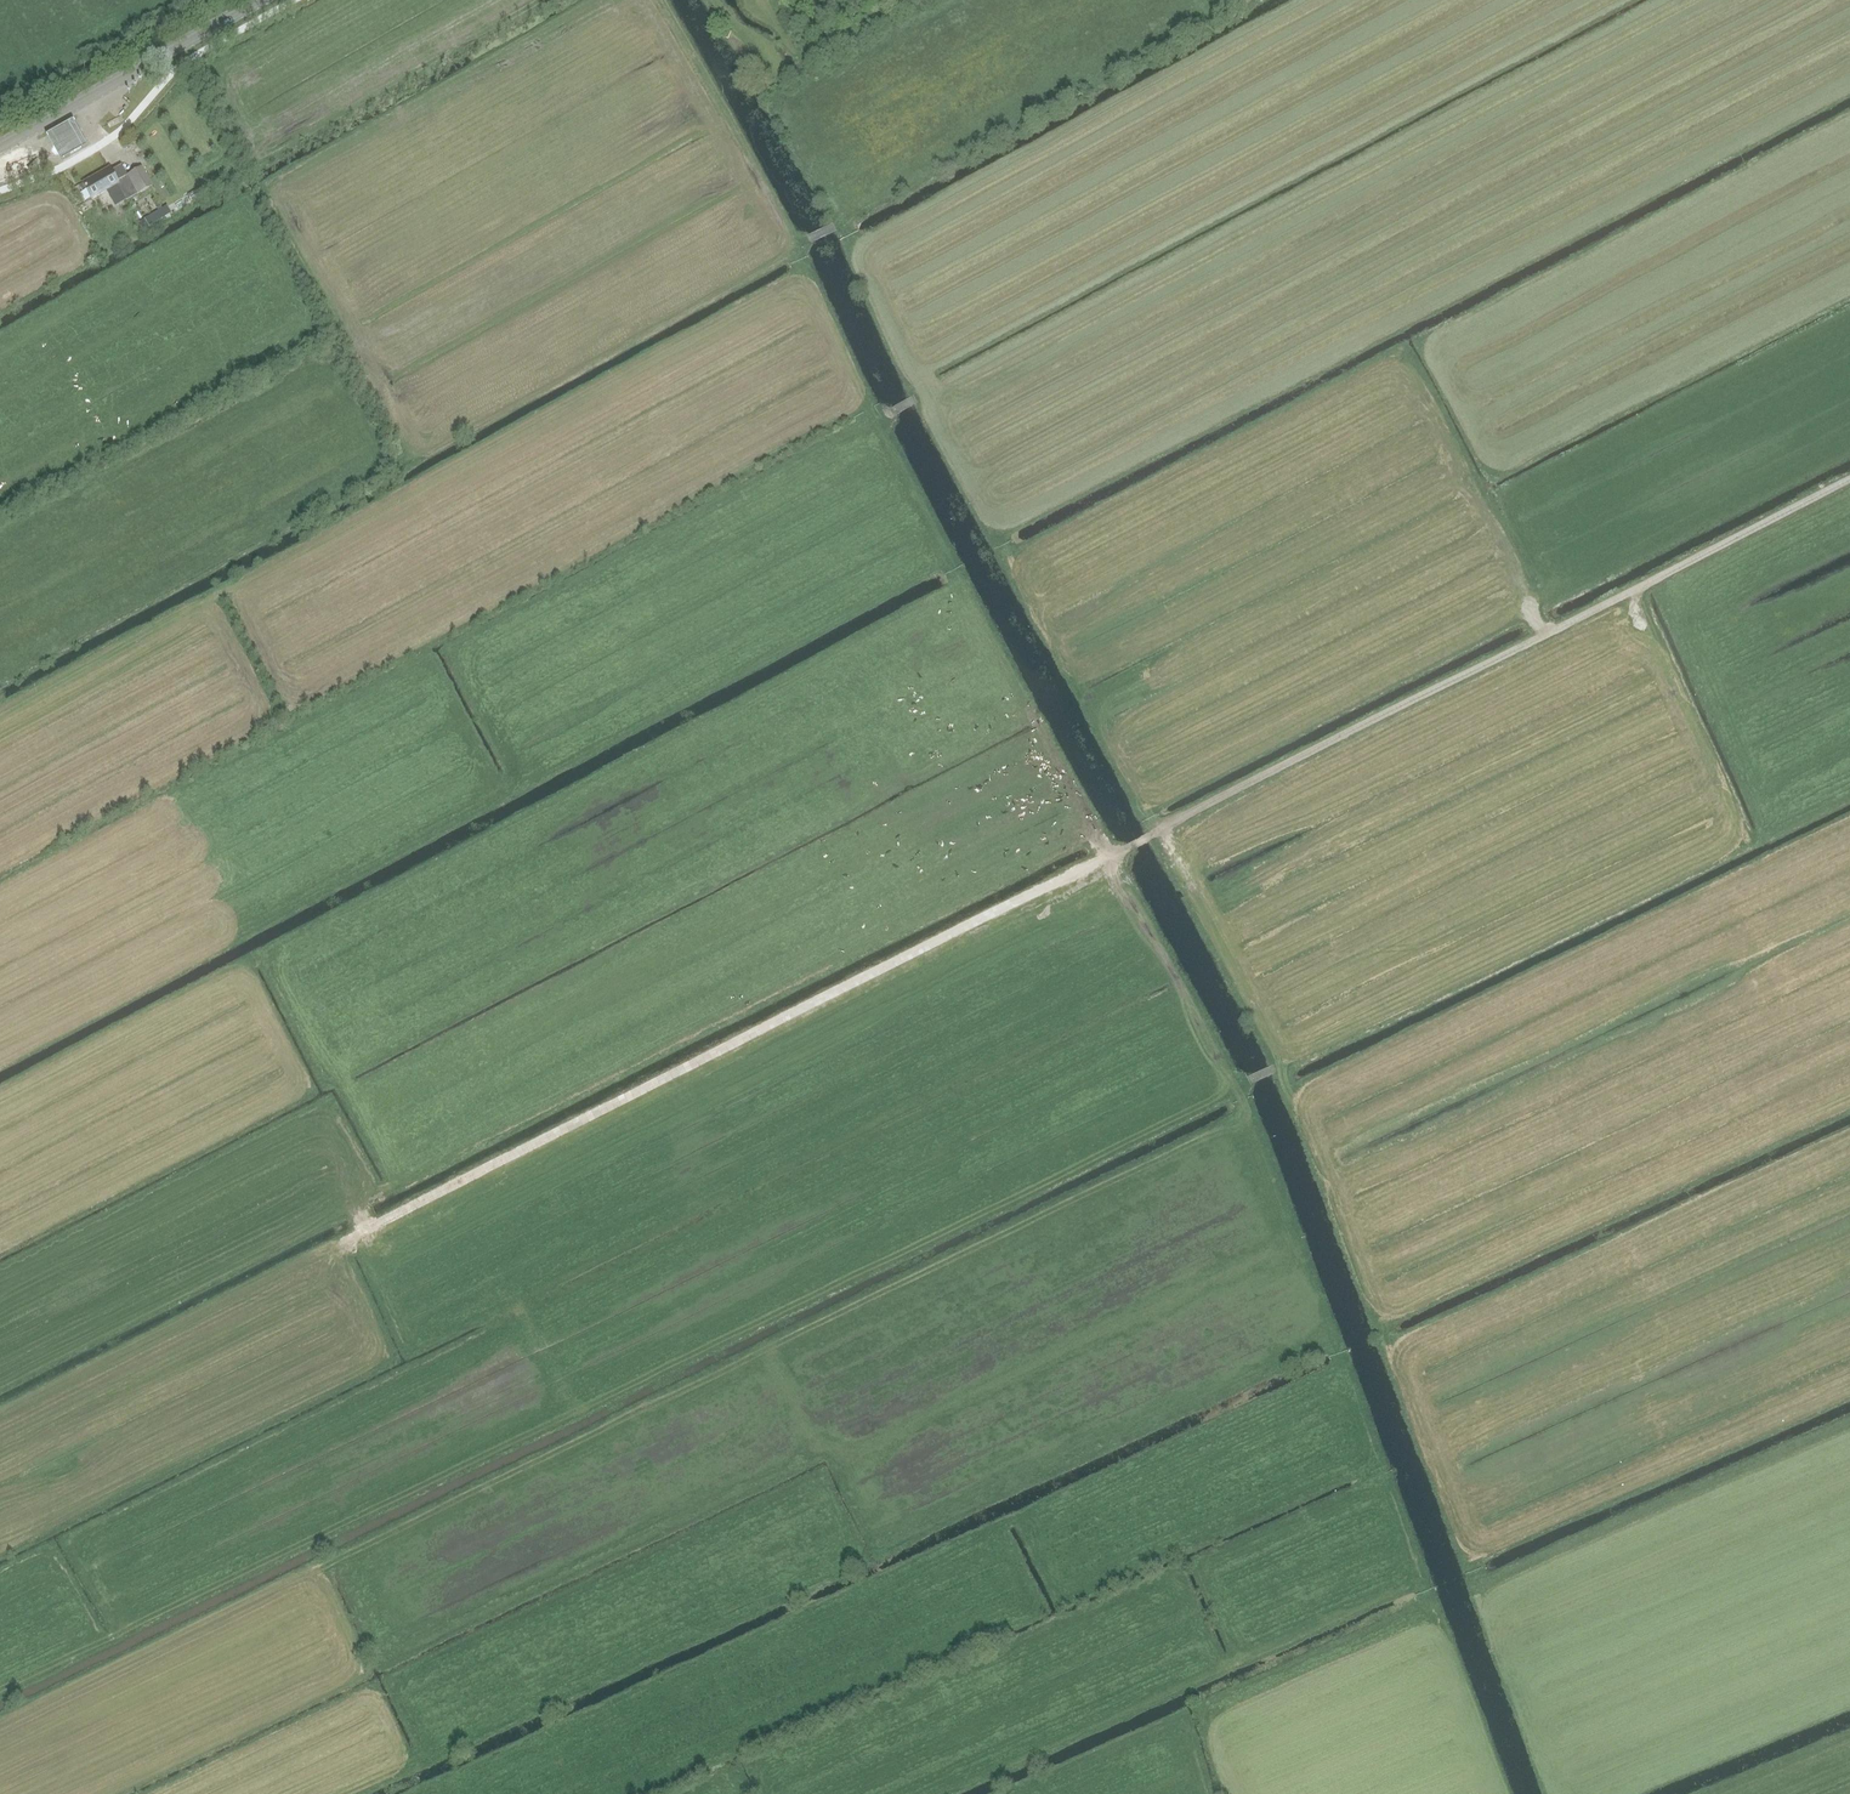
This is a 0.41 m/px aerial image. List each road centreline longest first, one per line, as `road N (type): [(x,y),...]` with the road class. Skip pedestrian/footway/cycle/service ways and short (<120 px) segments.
road 1 (secondary): [(0,146),(260,0)]

